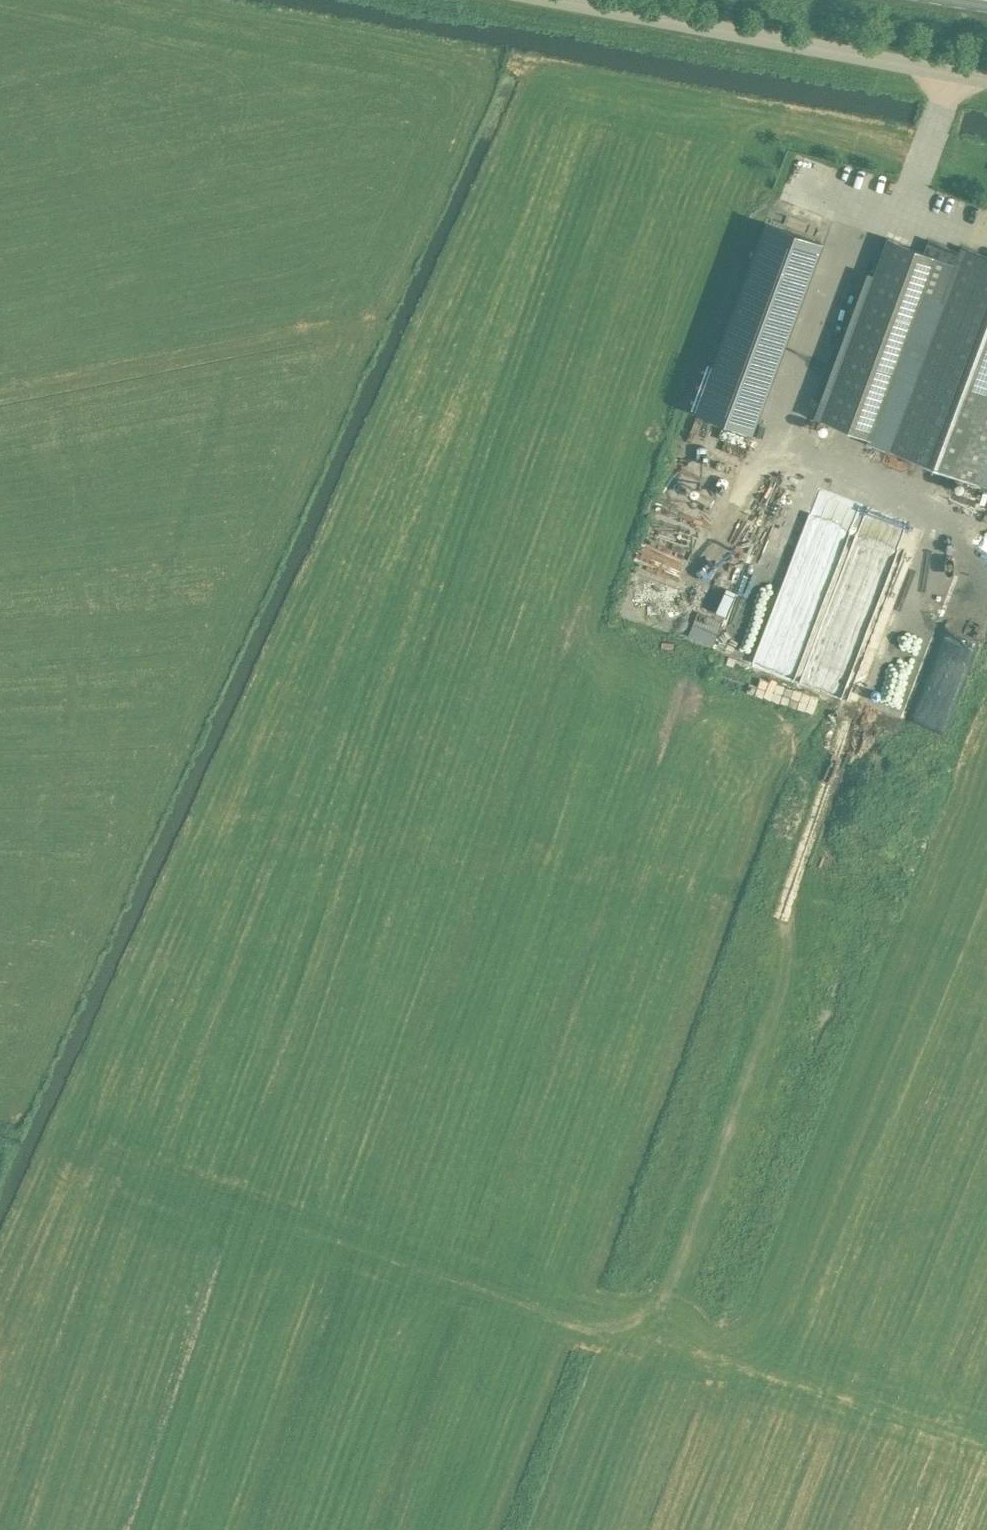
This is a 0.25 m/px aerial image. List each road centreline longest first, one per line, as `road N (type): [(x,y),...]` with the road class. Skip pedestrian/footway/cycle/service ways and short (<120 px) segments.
road 1 (unclassified): [(986,84),(550,0)]

